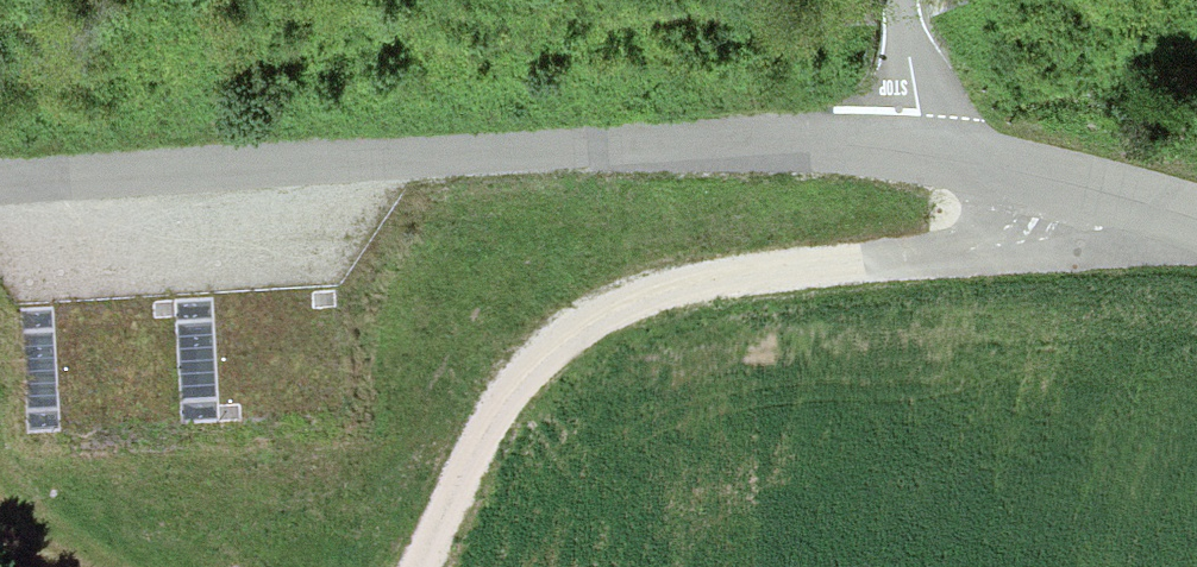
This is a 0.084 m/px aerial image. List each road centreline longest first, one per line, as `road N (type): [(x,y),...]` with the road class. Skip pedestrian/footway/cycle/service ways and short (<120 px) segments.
road 1 (tertiary): [(928,139),(655,139),(0,175)]
road 2 (track): [(405,566),(503,397),(624,298),(889,246),(925,206),(928,139)]
road 3 (tertiary): [(1196,218),(928,139)]
road 4 (residential): [(928,139),(902,0)]

